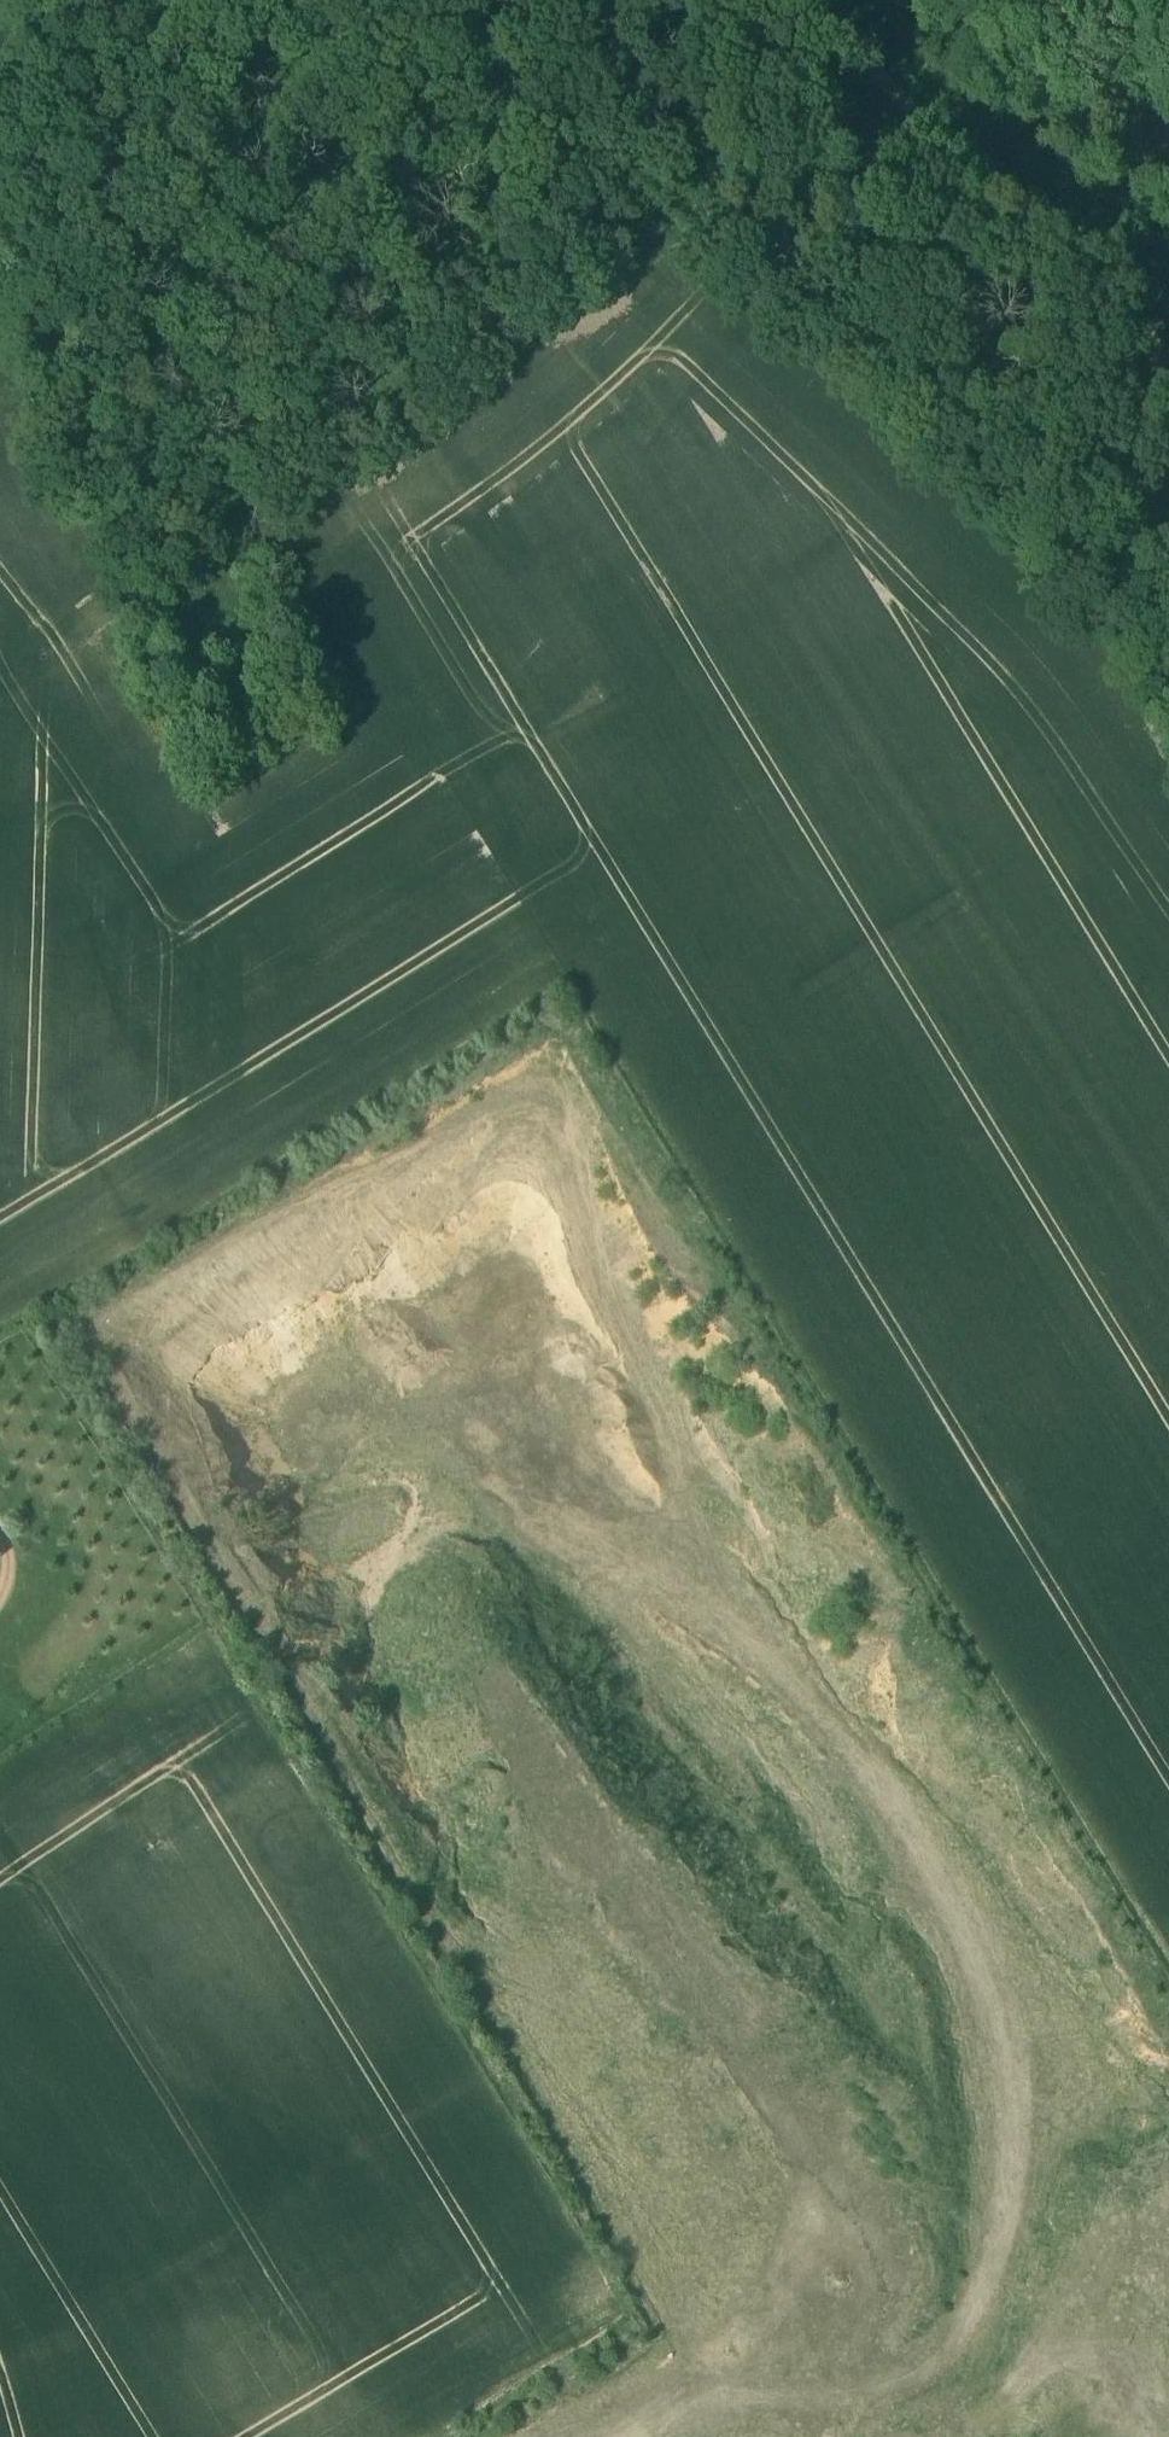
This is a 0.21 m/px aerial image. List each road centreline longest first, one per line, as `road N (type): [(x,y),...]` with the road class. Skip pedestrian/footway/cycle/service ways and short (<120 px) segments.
road 1 (track): [(1168,299),(1031,197),(815,0)]
road 2 (track): [(0,1638),(22,1589),(17,1548),(0,1523)]

